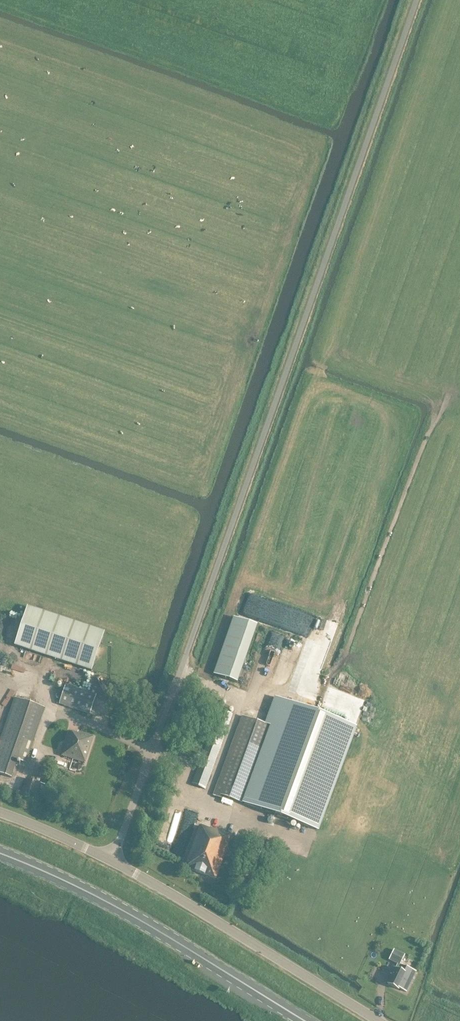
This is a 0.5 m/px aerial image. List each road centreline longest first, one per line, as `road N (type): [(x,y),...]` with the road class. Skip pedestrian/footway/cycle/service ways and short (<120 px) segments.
road 1 (unclassified): [(114,861),(417,0)]
road 2 (primary): [(303,1020),(127,912),(0,855)]
road 3 (tertiary): [(378,1020),(114,861)]
road 4 (tertiary): [(114,861),(0,813)]

